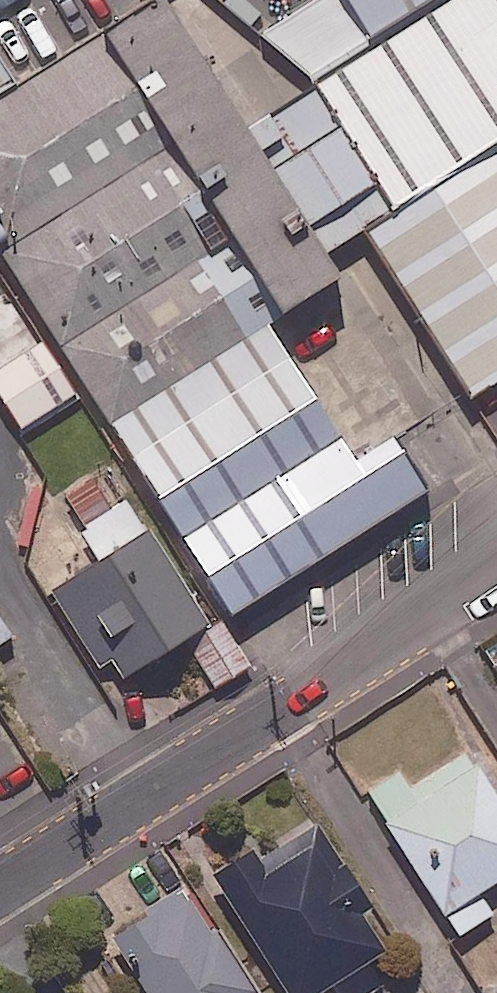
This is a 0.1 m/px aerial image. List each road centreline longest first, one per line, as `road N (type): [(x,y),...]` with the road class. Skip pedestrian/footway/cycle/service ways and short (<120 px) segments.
road 1 (unclassified): [(496,548),(291,704),(0,888)]

